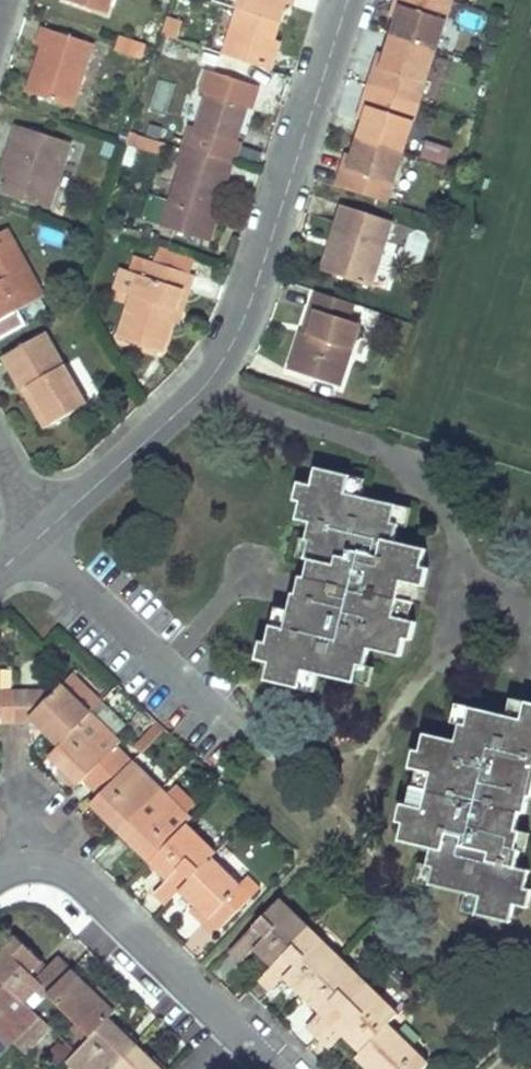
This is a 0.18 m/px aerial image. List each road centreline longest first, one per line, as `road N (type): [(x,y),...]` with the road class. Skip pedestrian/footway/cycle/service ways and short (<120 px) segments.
road 1 (residential): [(348,0),(232,346),(197,395),(45,532)]
road 2 (residential): [(0,878),(24,869),(58,871),(84,885),(271,1068)]

